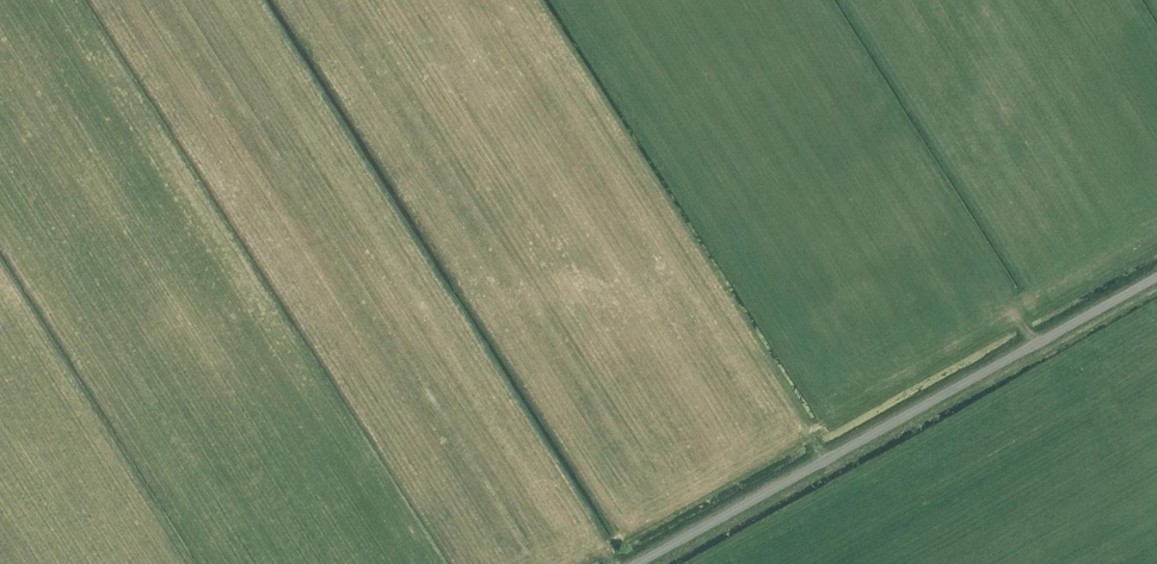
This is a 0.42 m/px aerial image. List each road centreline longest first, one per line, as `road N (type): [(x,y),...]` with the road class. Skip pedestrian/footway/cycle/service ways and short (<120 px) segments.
road 1 (unclassified): [(1156,281),(644,563)]

